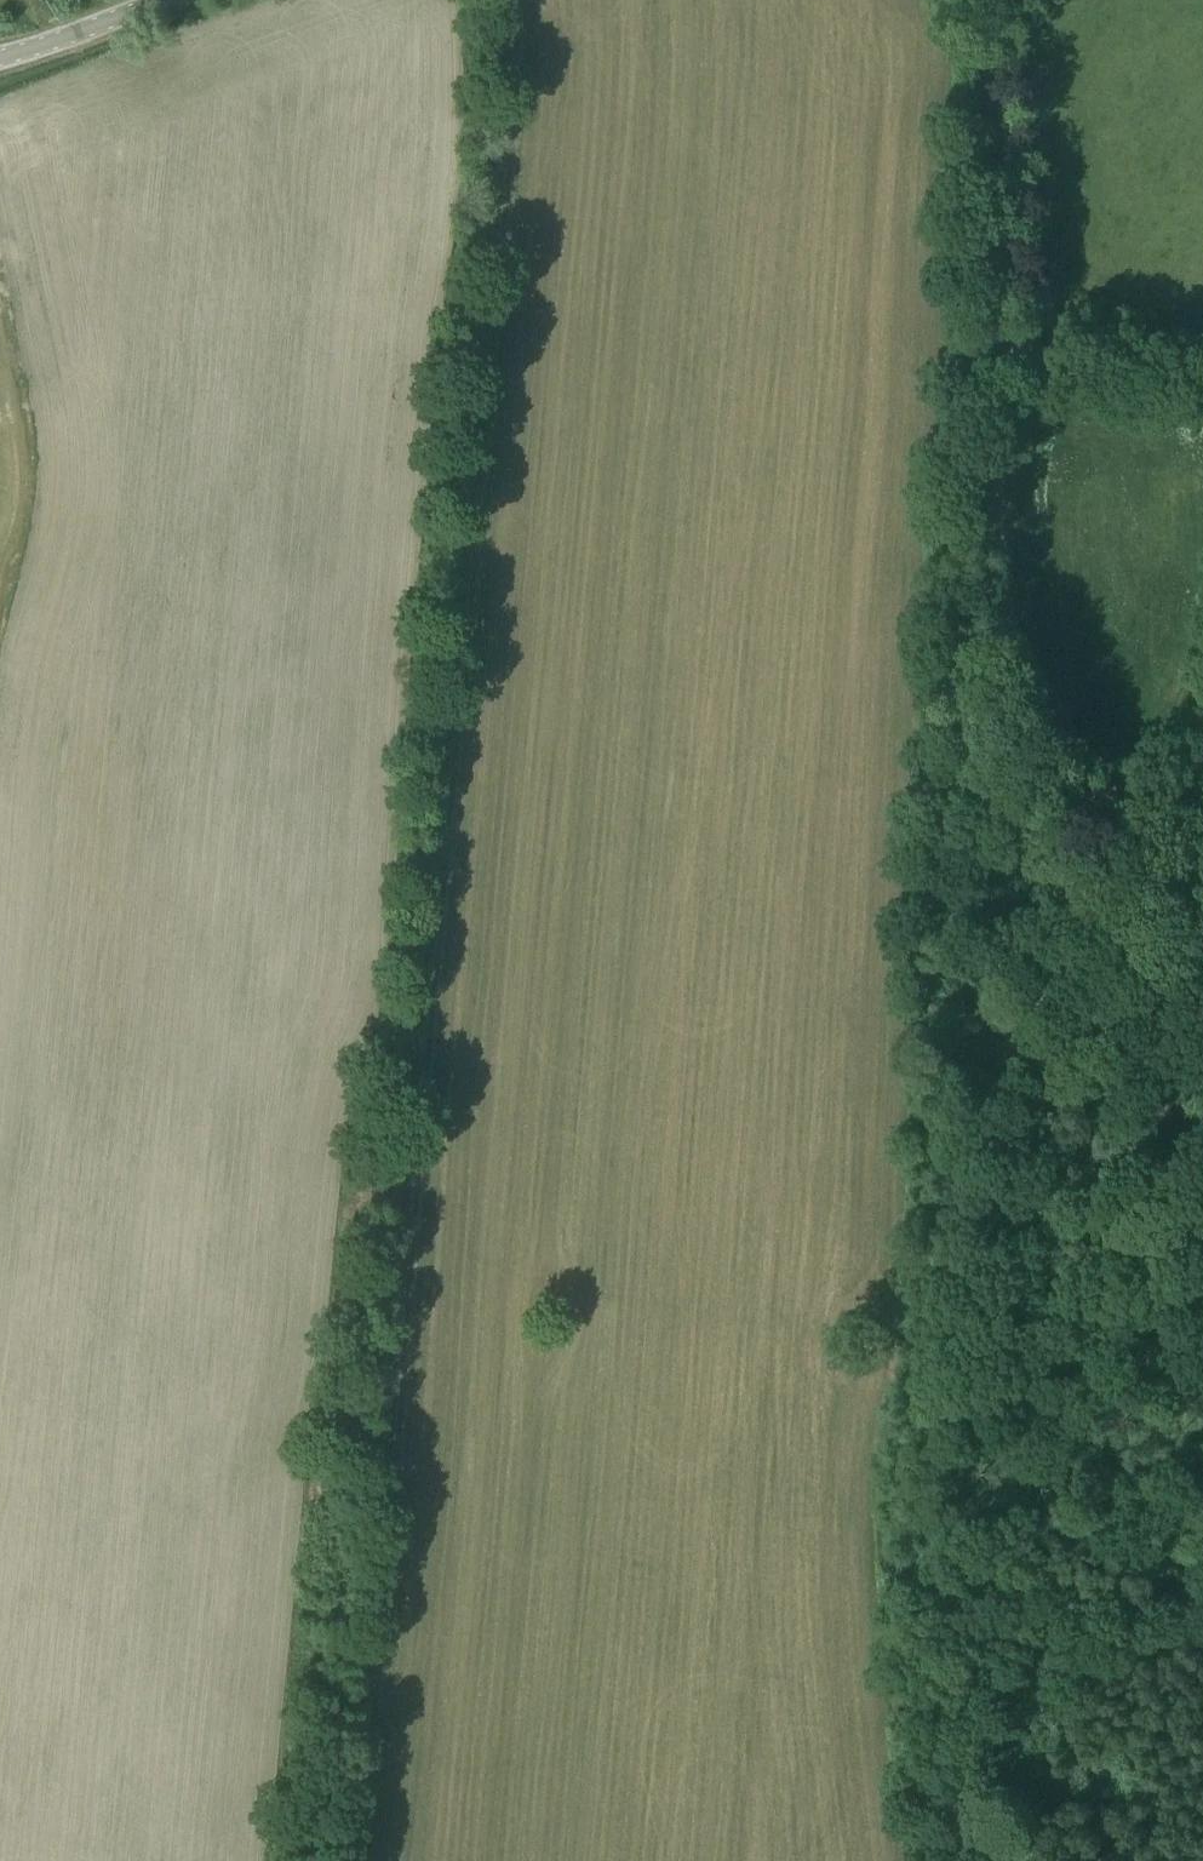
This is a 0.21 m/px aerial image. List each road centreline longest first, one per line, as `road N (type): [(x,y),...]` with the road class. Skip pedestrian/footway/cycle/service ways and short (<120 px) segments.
road 1 (unclassified): [(1202,939),(1025,657),(1001,538),(1004,132),(977,46),(942,0)]
road 2 (unclassified): [(0,59),(165,0)]

